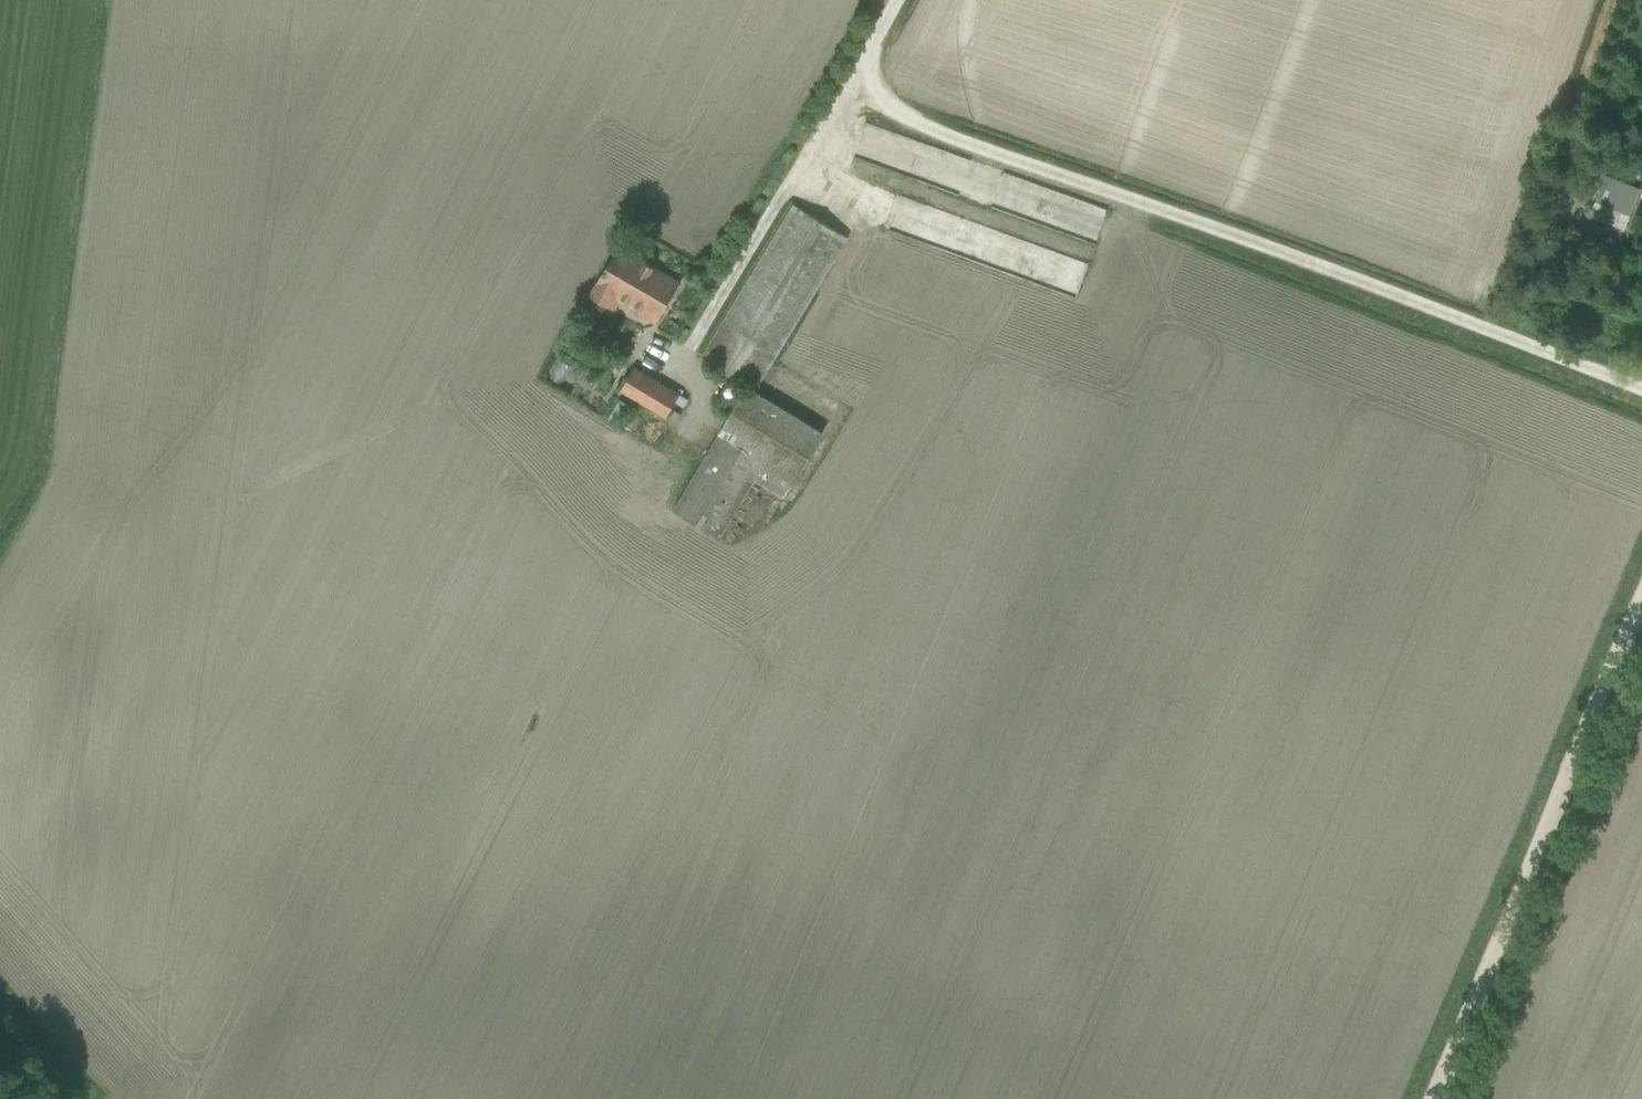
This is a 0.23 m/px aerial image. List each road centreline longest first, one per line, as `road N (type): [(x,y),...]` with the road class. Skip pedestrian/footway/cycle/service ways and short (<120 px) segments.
road 1 (track): [(1641,390),(985,150),(847,87)]
road 2 (track): [(1430,1098),(1641,603)]

